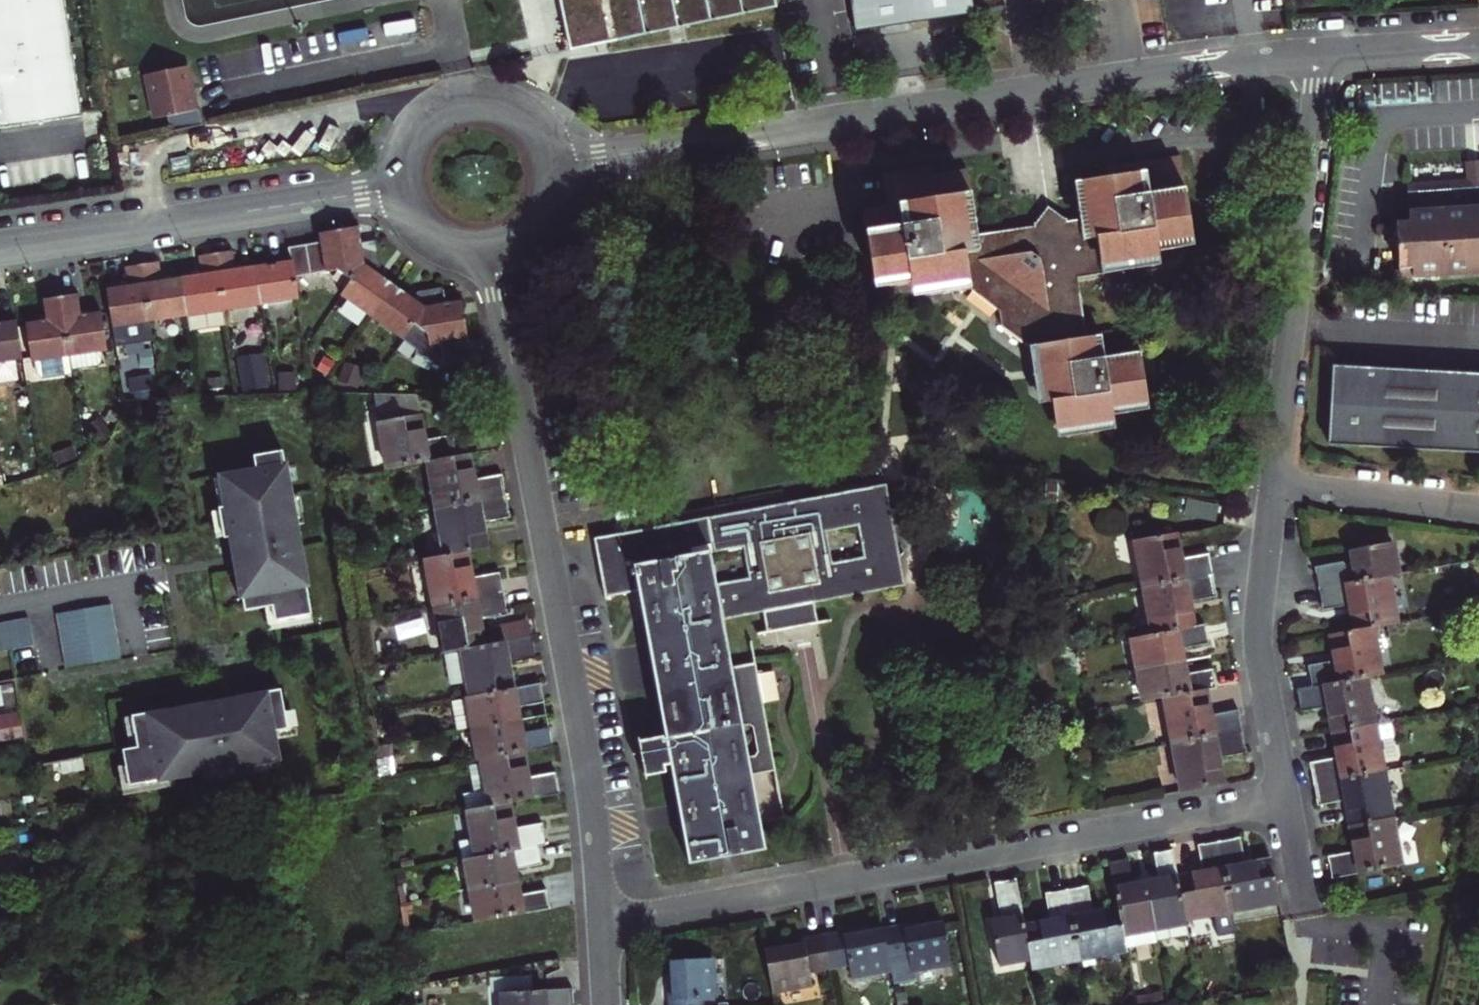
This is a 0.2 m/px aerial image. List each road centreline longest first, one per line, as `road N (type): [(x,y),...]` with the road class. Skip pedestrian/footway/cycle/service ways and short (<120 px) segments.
road 1 (residential): [(551,165),(1321,55)]
road 2 (residential): [(601,925),(1286,799)]
road 3 (residential): [(601,925),(584,768),(491,250)]
road 4 (residential): [(1272,484),(1321,55)]
road 5 (residential): [(0,249),(404,187)]
road 6 (residential): [(1286,799),(1258,631),(1272,484)]
road 7 (residential): [(551,165),(521,117),(466,103),(418,133),(404,187)]
road 8 (residential): [(1272,484),(1478,508)]
road 9 (residential): [(1321,55),(1478,46)]

